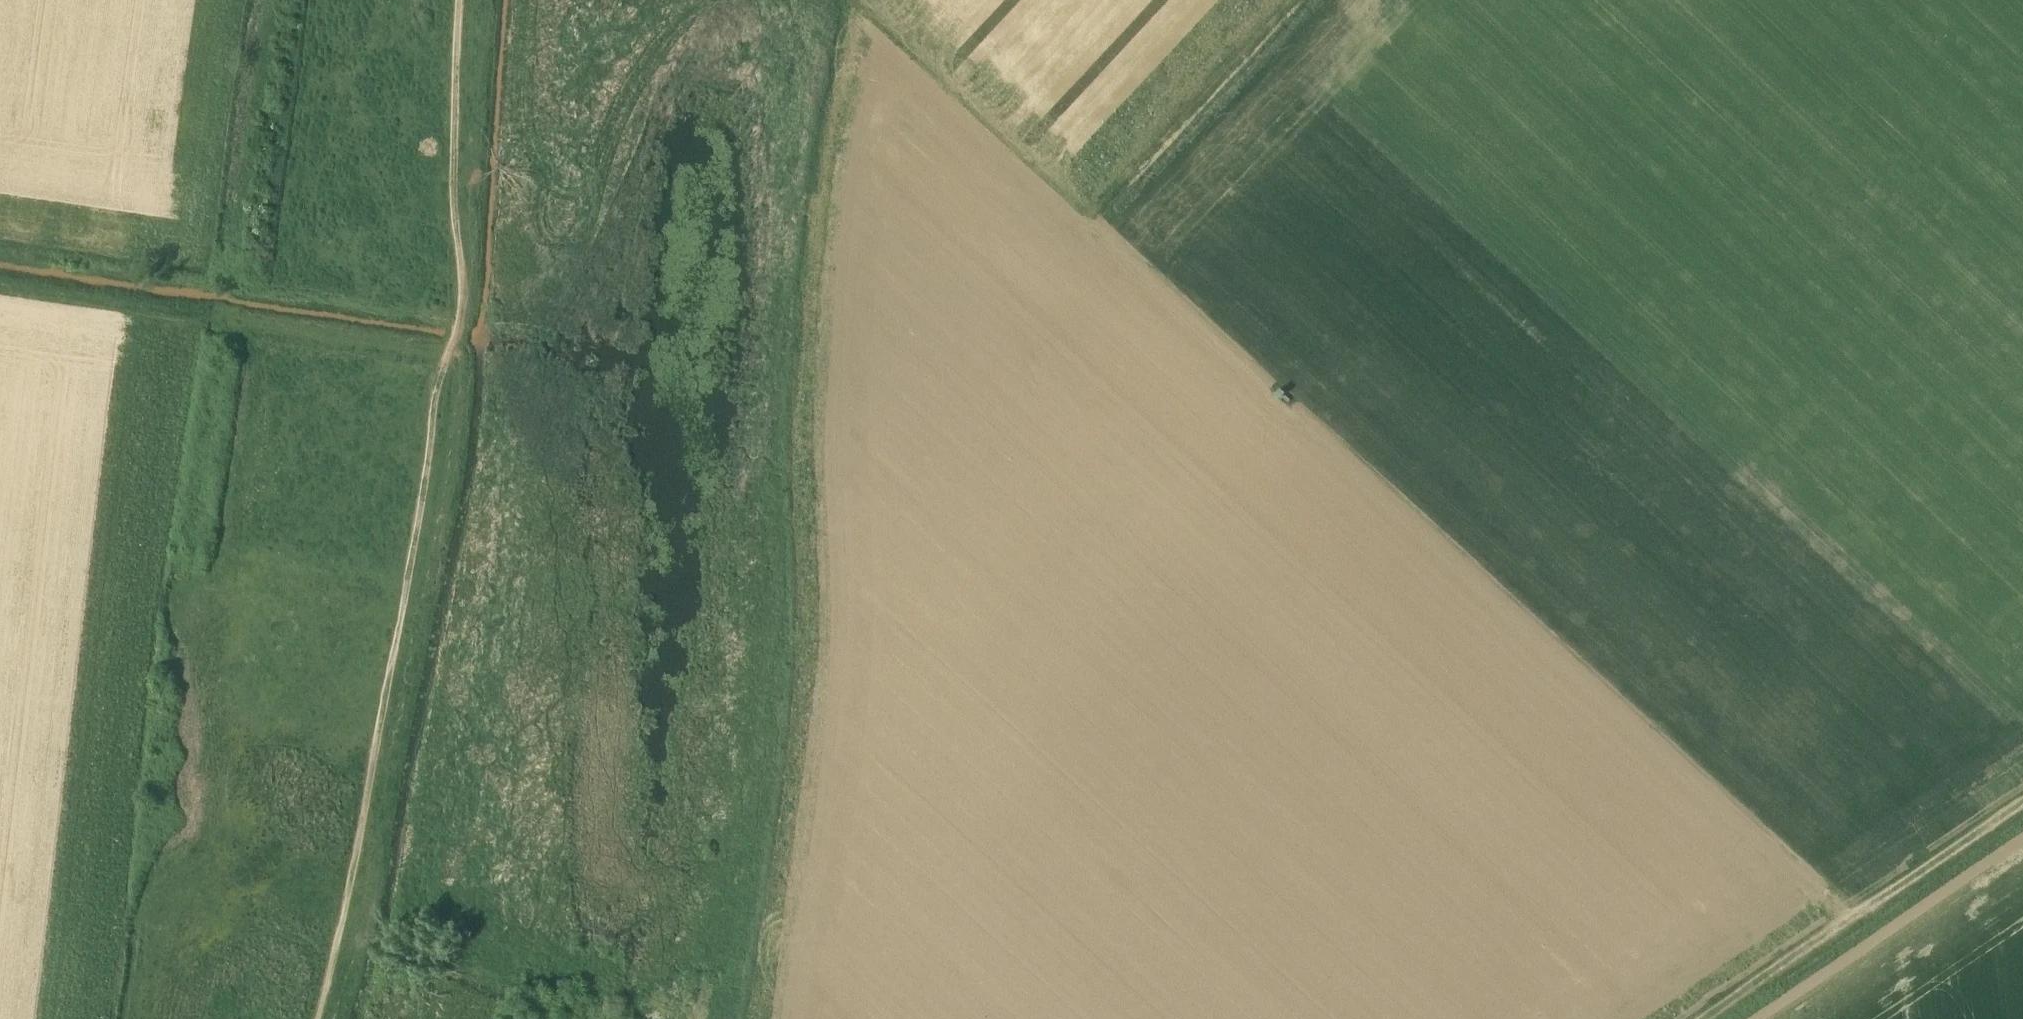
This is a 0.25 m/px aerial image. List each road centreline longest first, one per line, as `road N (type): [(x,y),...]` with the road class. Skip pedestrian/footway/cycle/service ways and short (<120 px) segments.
road 1 (track): [(460,0),(453,211),(462,318),(435,395),(409,579),(317,1018)]
road 2 (track): [(1089,225),(1853,919)]
road 3 (track): [(1853,919),(2022,804)]
road 4 (track): [(1704,1018),(1853,919)]

